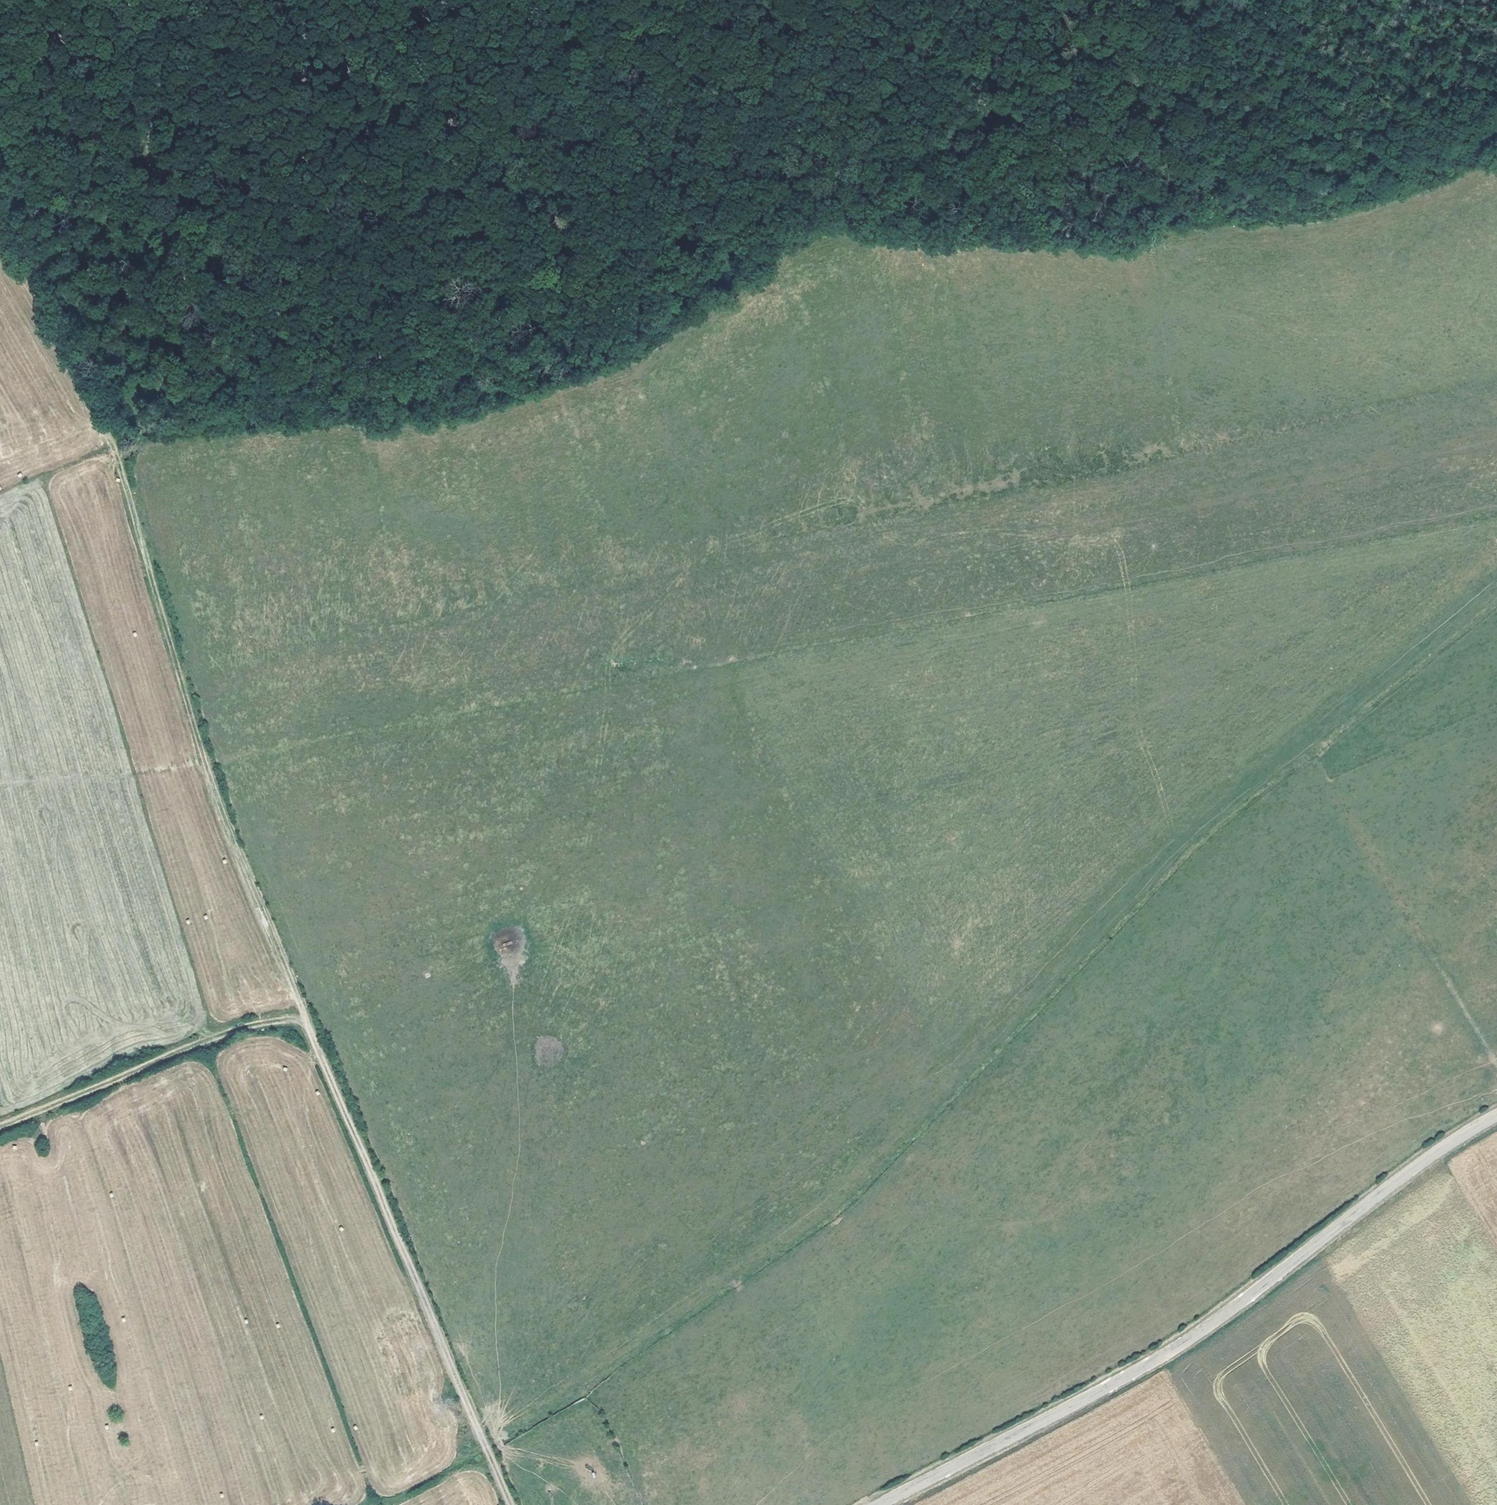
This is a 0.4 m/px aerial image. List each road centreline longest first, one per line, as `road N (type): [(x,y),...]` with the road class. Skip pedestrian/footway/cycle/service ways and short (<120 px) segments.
road 1 (track): [(0,1129),(238,1029),(312,1019),(512,1504)]
road 2 (unclassified): [(1496,1114),(1430,1154),(1167,1355),(874,1504)]
road 3 (track): [(312,1019),(216,803),(106,399)]
road 4 (track): [(677,0),(734,247)]
road 5 (track): [(1160,0),(1211,197)]

